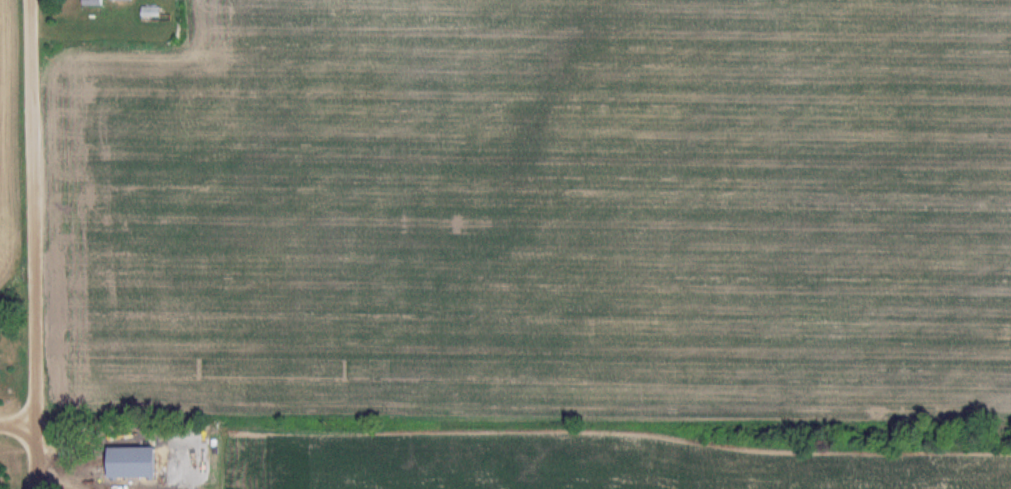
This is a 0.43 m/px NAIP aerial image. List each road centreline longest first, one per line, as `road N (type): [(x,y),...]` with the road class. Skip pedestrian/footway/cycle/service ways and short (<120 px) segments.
road 1 (residential): [(37,488),(35,0)]

